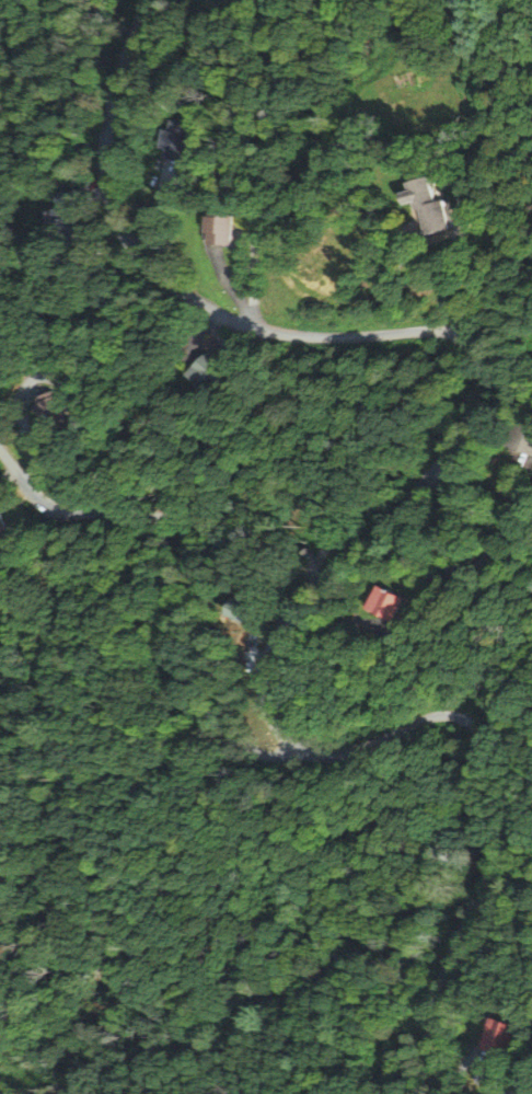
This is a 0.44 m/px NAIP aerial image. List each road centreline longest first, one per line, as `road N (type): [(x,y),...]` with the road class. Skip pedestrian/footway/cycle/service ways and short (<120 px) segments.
road 1 (residential): [(458,1093),(433,1050),(432,1009),(446,955),(500,845),(483,748),(474,730),(449,716),(349,756),(315,755),(277,729),(266,691),(268,658),(292,611),(450,452)]
road 2 (residential): [(147,0),(112,96),(106,150),(112,199),(140,254),(176,288),(243,327),(307,335),(438,332),(471,344),(482,365),(479,398),(450,452)]
road 3 (residential): [(299,750),(276,759),(247,748),(190,688),(177,649),(193,558),(183,525),(58,508),(0,452)]
road 4 (residential): [(450,452),(441,552),(456,572),(487,558),(531,490)]
road 5 (residential): [(258,330),(252,299),(258,241),(325,153),(346,150),(358,161)]

